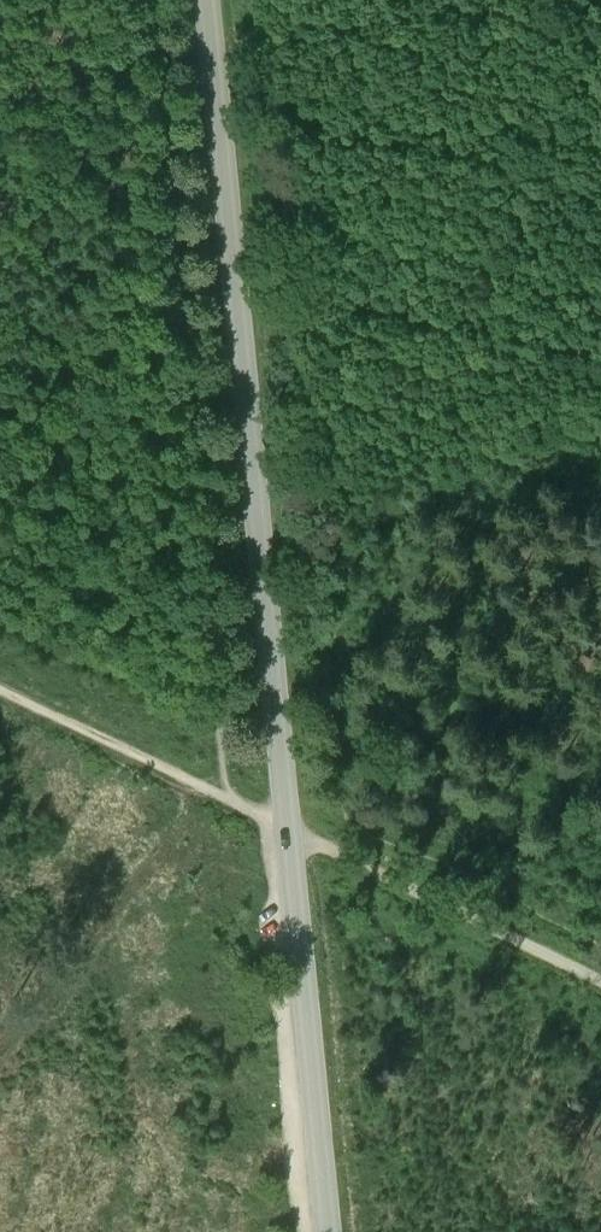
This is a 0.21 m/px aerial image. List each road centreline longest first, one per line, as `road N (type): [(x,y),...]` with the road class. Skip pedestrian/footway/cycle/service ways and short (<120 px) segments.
road 1 (unclassified): [(340,1231),(213,0)]
road 2 (track): [(227,795),(139,0)]
road 3 (track): [(227,795),(600,979)]
road 4 (track): [(0,686),(227,795)]

